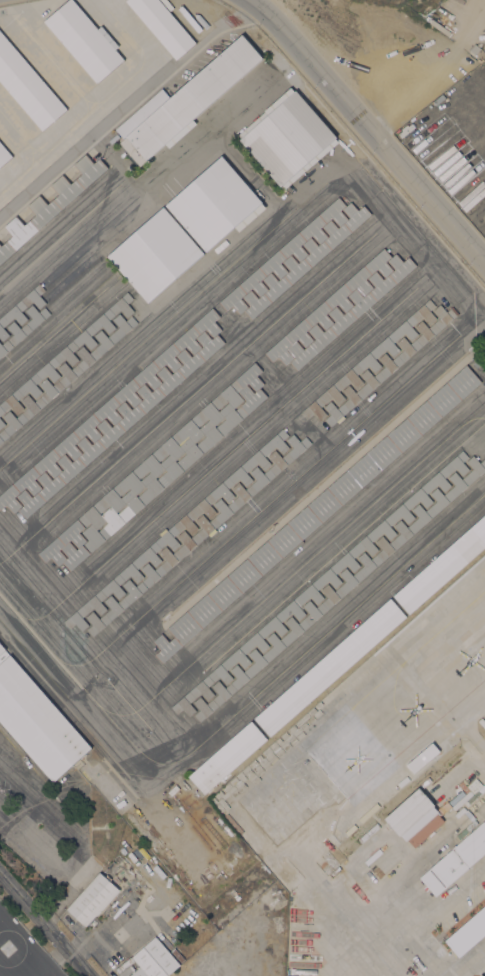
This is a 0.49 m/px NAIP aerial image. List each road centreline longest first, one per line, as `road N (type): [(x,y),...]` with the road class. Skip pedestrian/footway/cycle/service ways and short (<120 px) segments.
road 1 (residential): [(249,0),(484,261)]

